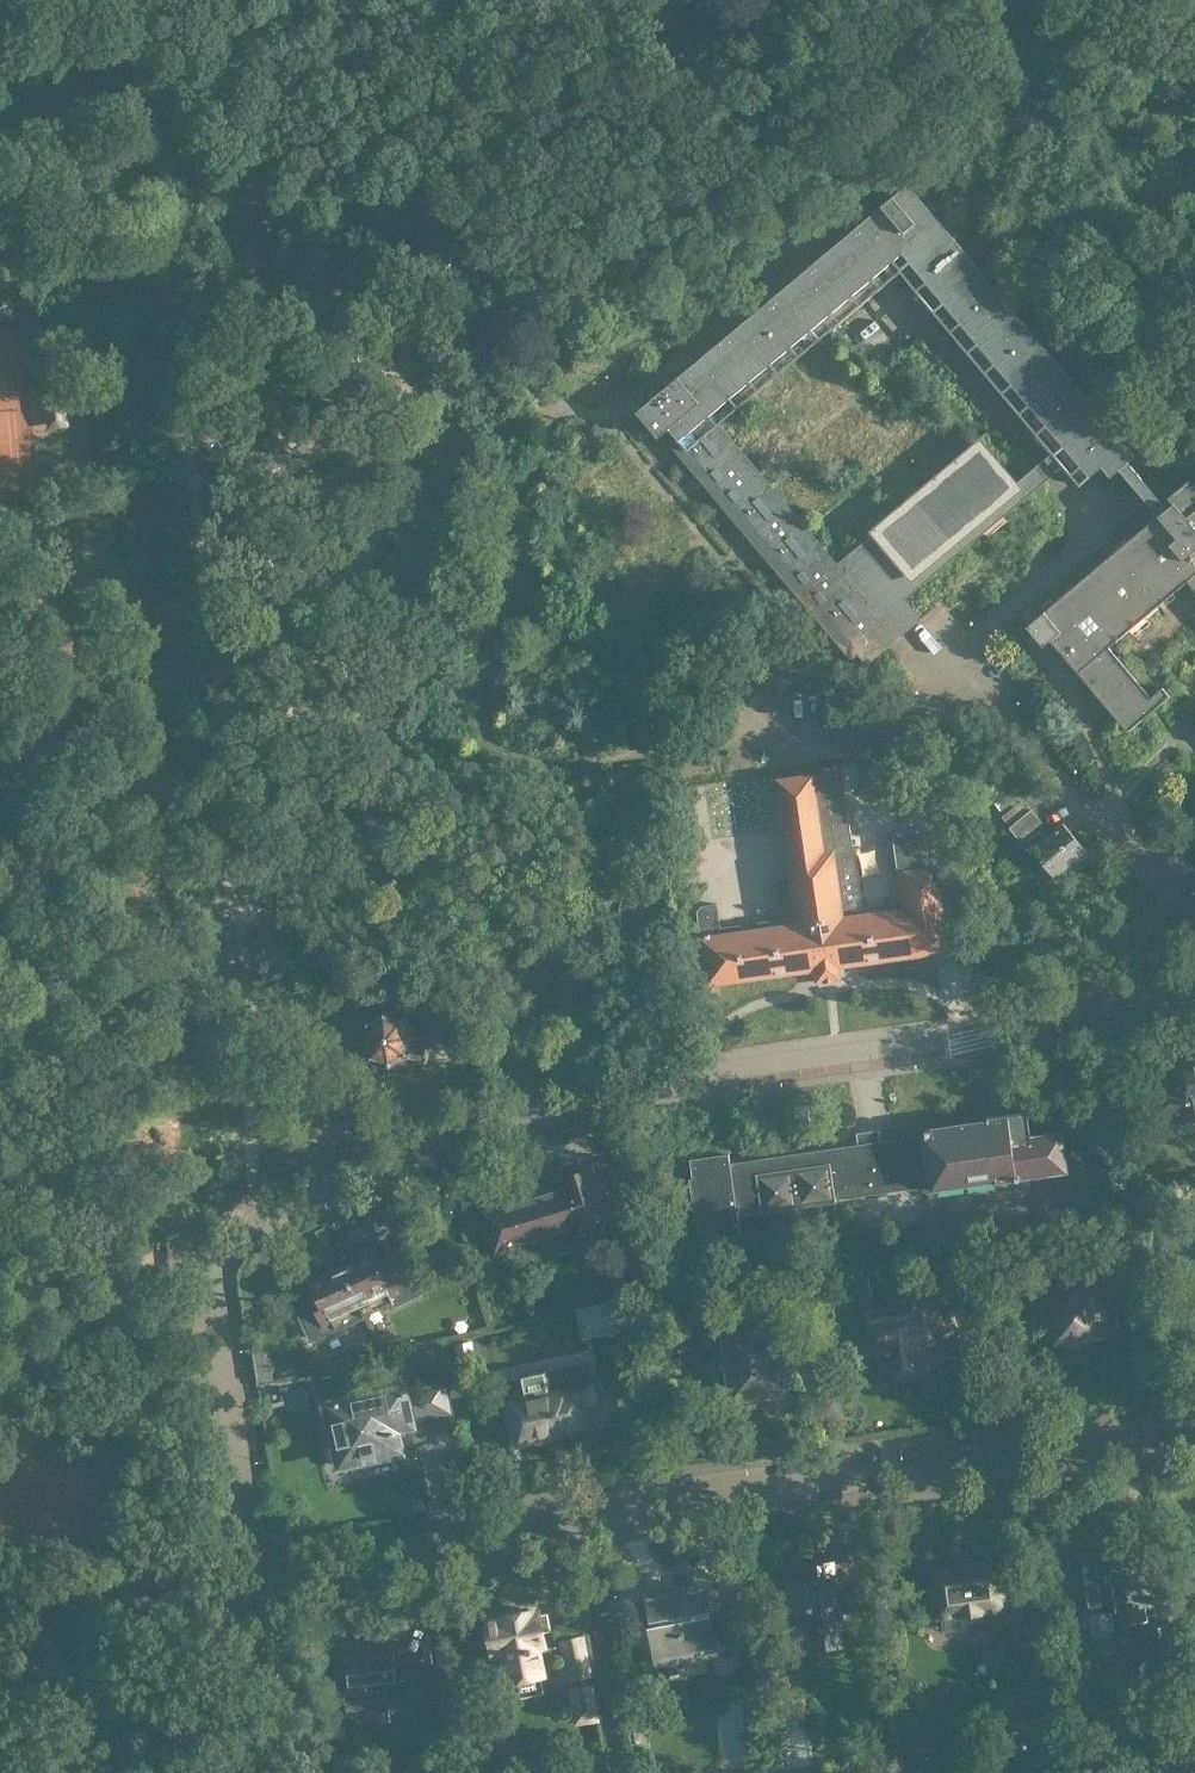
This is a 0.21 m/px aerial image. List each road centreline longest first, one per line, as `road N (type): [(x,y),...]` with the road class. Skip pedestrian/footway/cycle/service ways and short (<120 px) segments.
road 1 (residential): [(257,1576),(243,1522),(206,1241),(369,1170),(461,1112),(734,1066),(965,1038),(1194,976)]
road 2 (residential): [(257,1576),(274,1586),(584,1512),(1194,1421)]
road 3 (track): [(161,957),(206,1241),(0,1311)]
road 4 (track): [(257,1576),(0,1592)]
road 5 (track): [(235,1034),(245,1223)]

